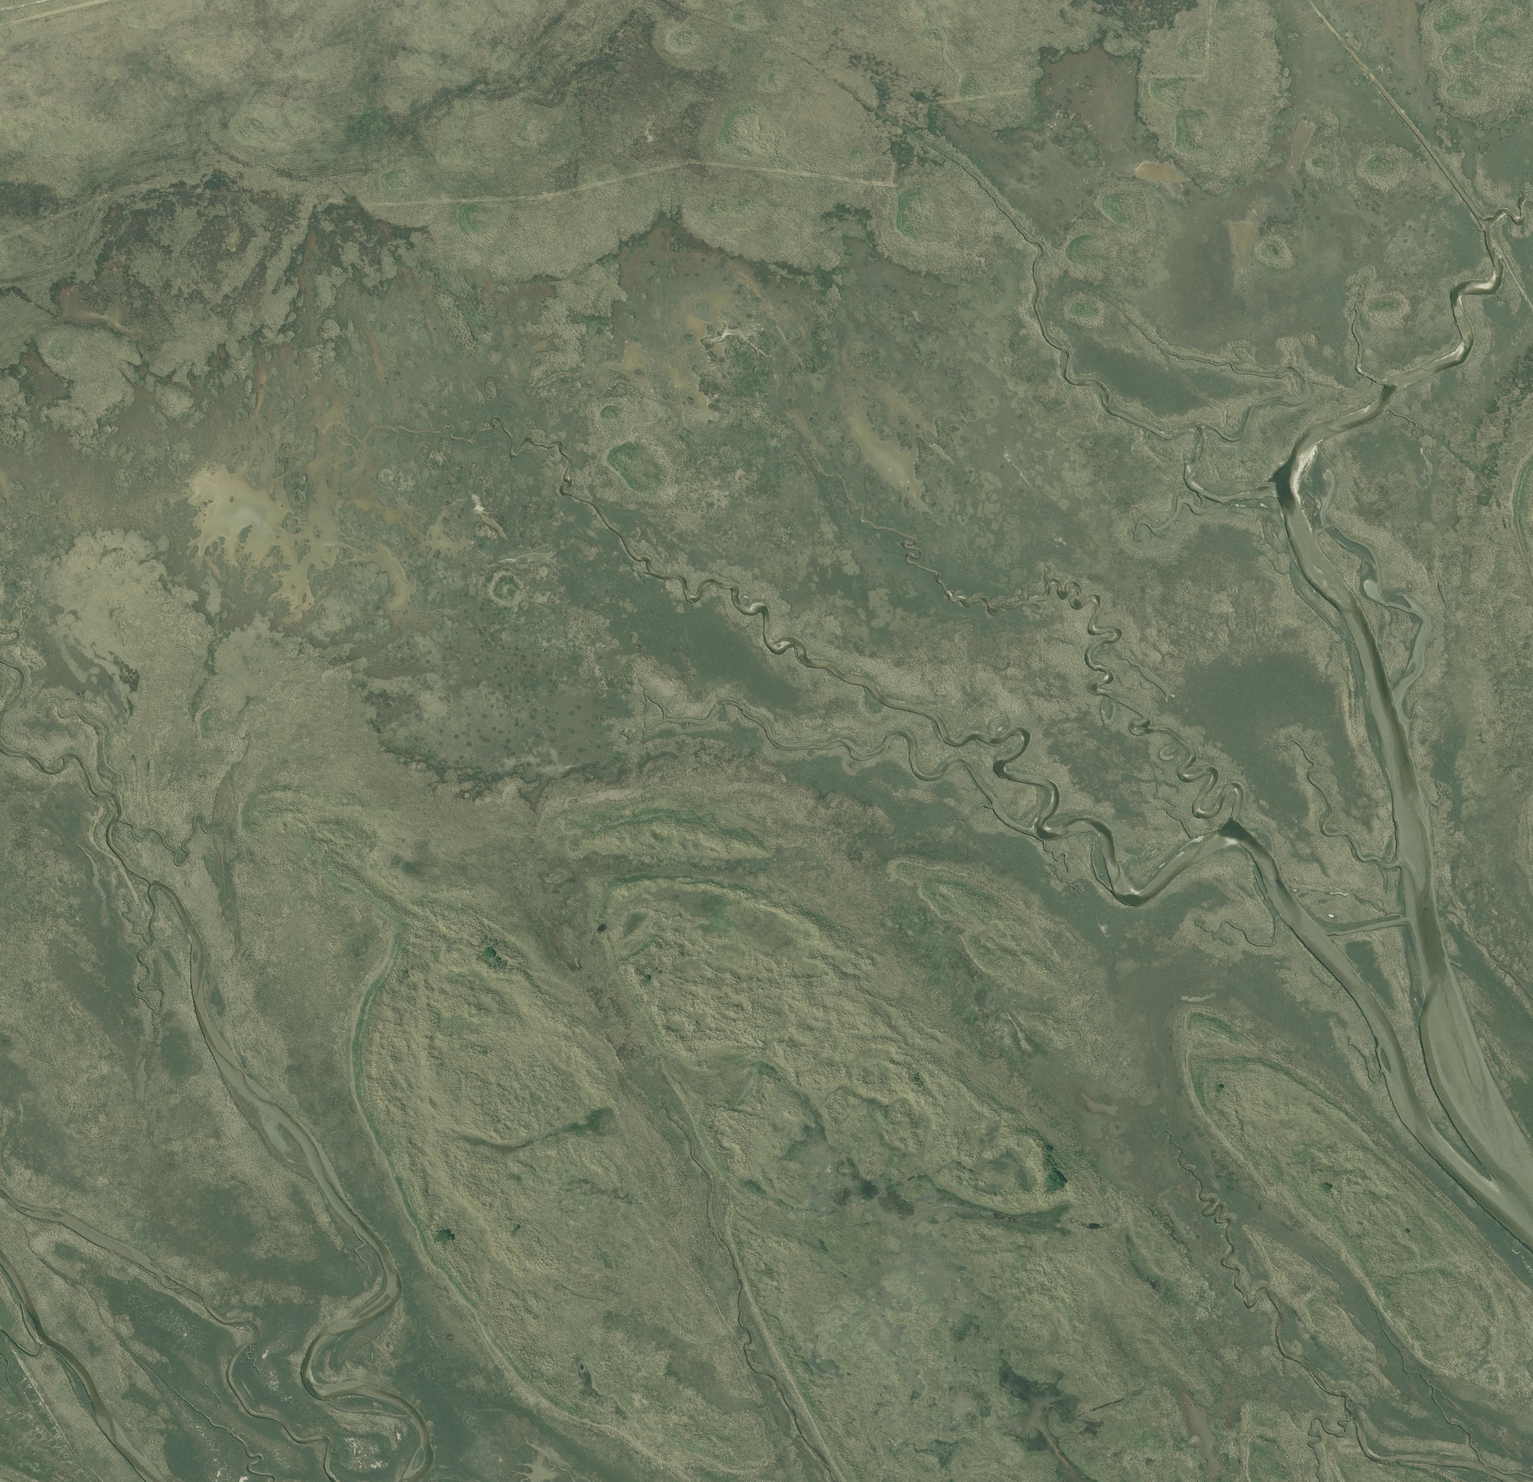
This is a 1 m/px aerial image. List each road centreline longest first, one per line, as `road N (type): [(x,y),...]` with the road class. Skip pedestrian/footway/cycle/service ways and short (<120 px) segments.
road 1 (track): [(1308,0),(1463,194),(1532,309)]
road 2 (track): [(1532,457),(1517,516),(1532,584)]

